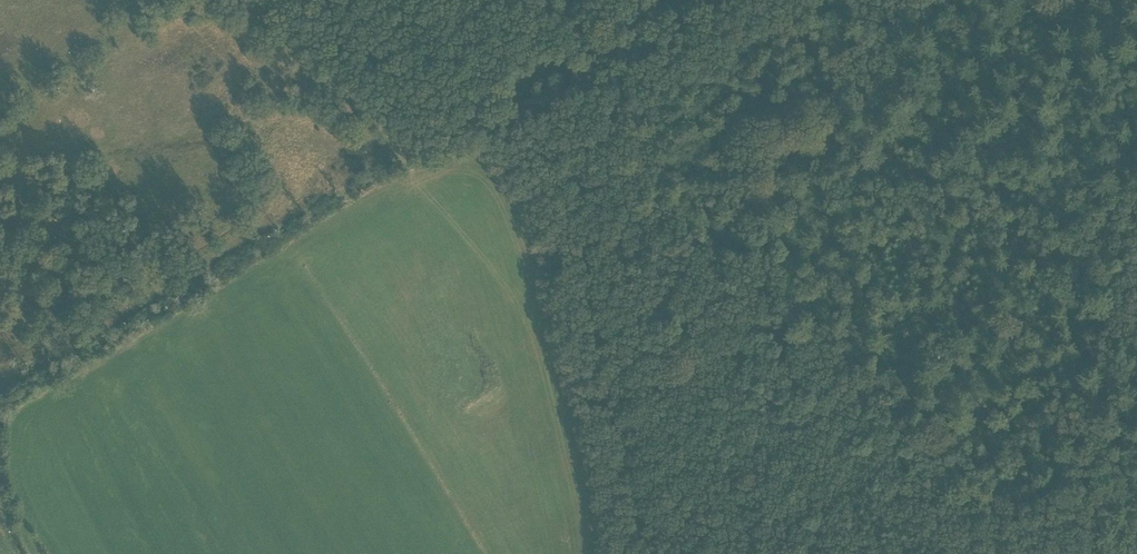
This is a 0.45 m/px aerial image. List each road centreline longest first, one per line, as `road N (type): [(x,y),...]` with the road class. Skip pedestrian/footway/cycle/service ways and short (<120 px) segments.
road 1 (track): [(652,553),(603,382),(580,191),(561,159),(514,120)]
road 2 (track): [(514,120),(459,129),(426,151),(400,146),(307,64),(280,0)]
road 3 (track): [(666,0),(524,87),(514,120)]

